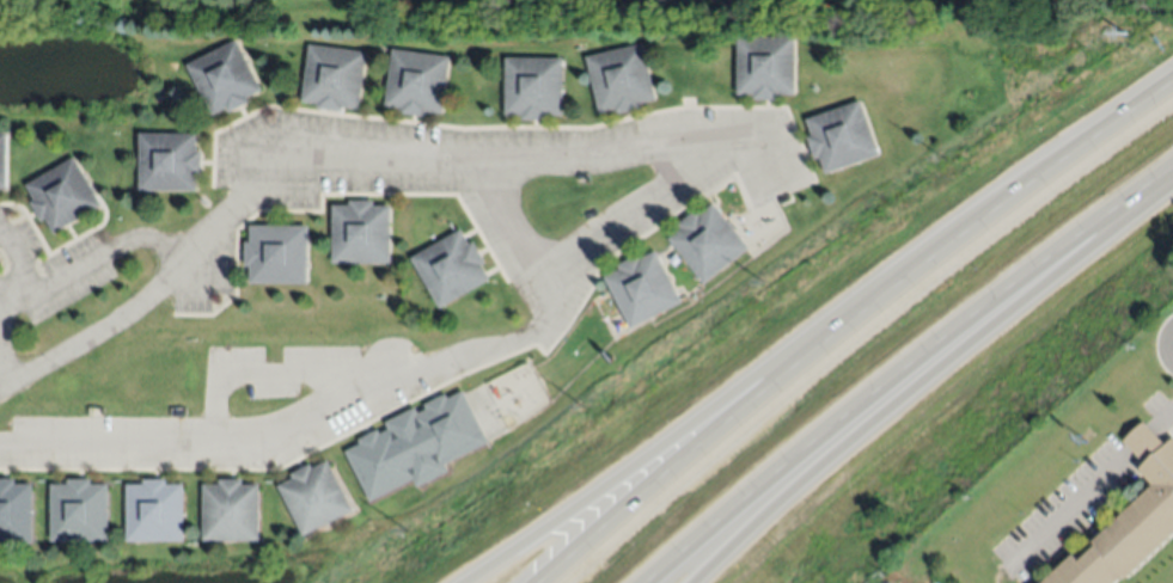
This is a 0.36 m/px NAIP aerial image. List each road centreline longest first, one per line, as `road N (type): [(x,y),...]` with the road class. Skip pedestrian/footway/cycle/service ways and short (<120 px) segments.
road 1 (motorway): [(650,582),(868,398),(1172,171)]
road 2 (motorway): [(942,241),(616,487),(474,582)]
road 3 (motorway): [(942,241),(641,497),(553,582)]
road 4 (motorway): [(1172,77),(942,241)]
road 5 (motorway): [(698,582),(800,481),(868,398)]
road 6 (residential): [(0,401),(154,306),(190,264)]

